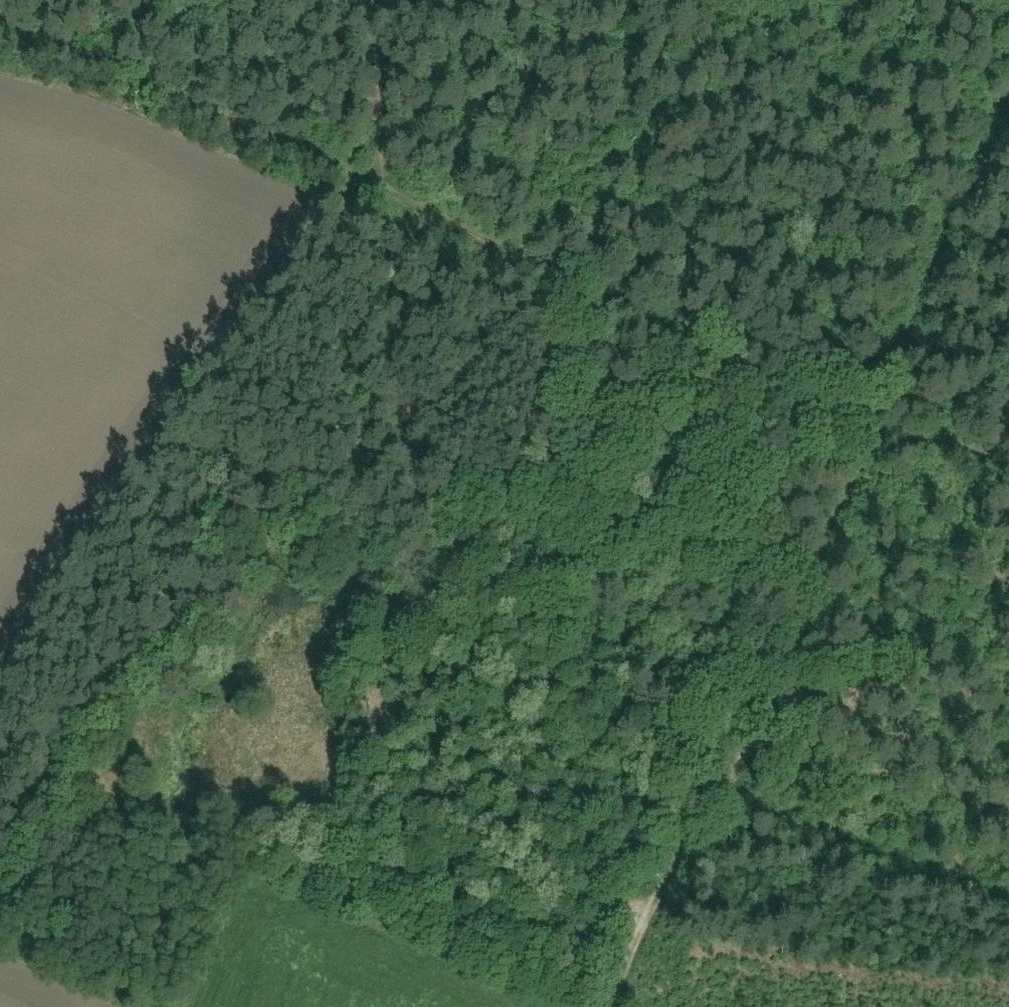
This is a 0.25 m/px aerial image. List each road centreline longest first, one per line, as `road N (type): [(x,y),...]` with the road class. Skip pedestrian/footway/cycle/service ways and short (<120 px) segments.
road 1 (track): [(0,14),(385,184),(869,438),(919,439),(1008,468)]
road 2 (track): [(1008,108),(610,1006)]

